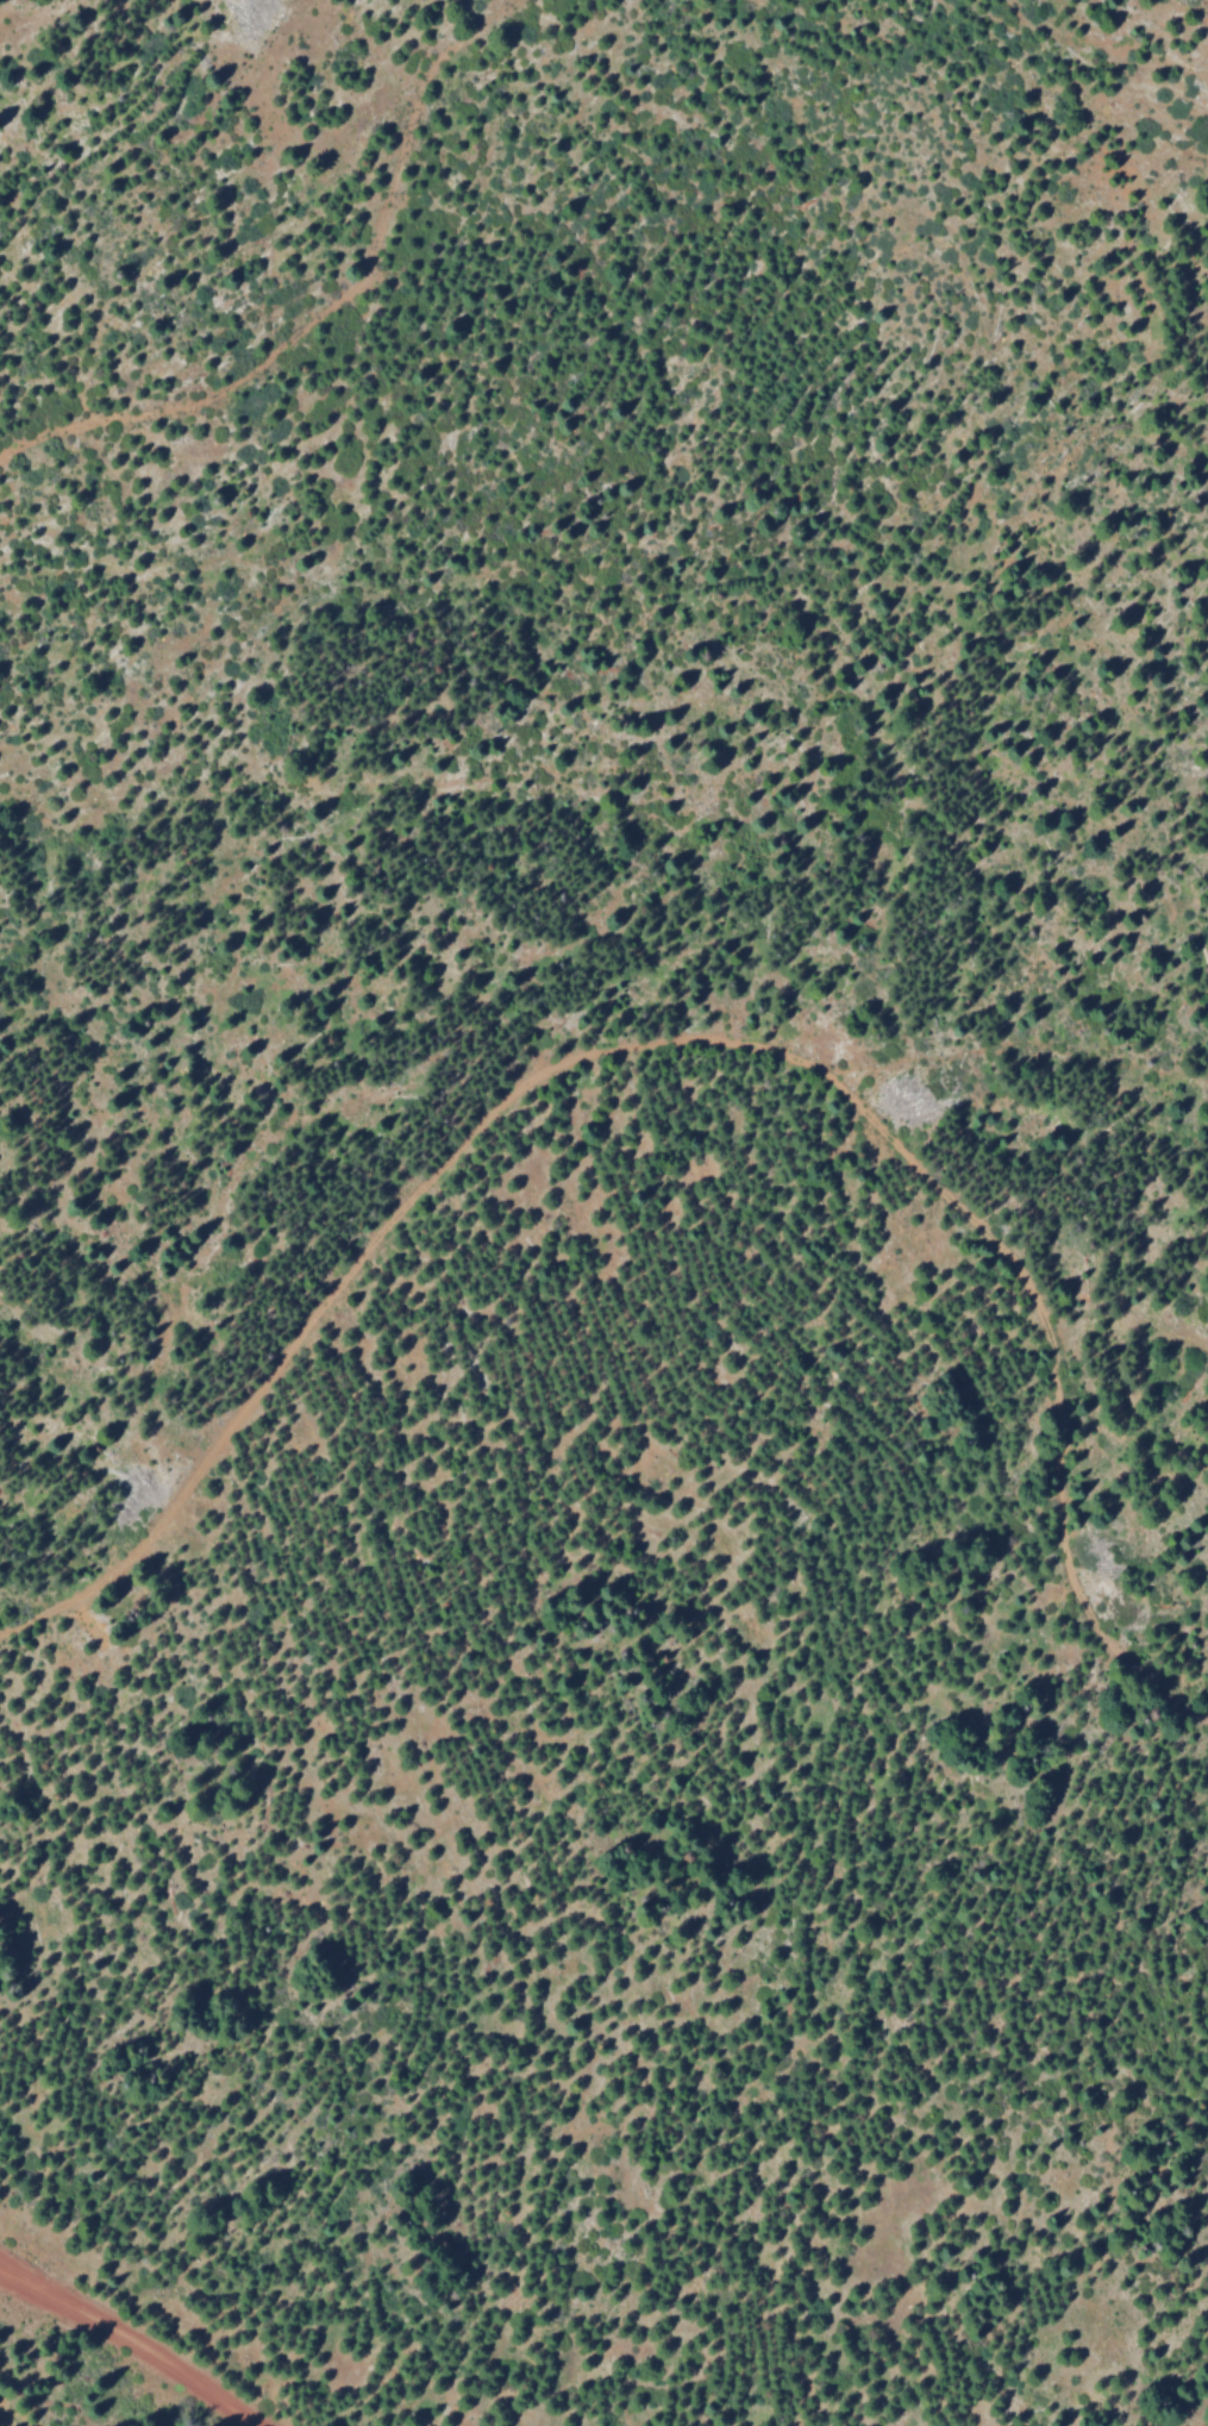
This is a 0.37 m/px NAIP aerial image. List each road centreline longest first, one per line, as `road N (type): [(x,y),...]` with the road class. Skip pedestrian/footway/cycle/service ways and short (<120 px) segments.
road 1 (track): [(1207,1728),(1137,1677),(1082,1602),(1058,1521),(1057,1367),(1039,1309),(985,1224),(900,1131),(774,1053),(714,1042),(626,1046),(539,1075),(458,1144),(123,1549),(70,1595),(0,1622)]
road 2 (track): [(0,456),(60,429),(193,404),(249,373),(350,290),(368,267),(432,62),(512,0)]
road 3 (track): [(252,2425),(0,2260)]

